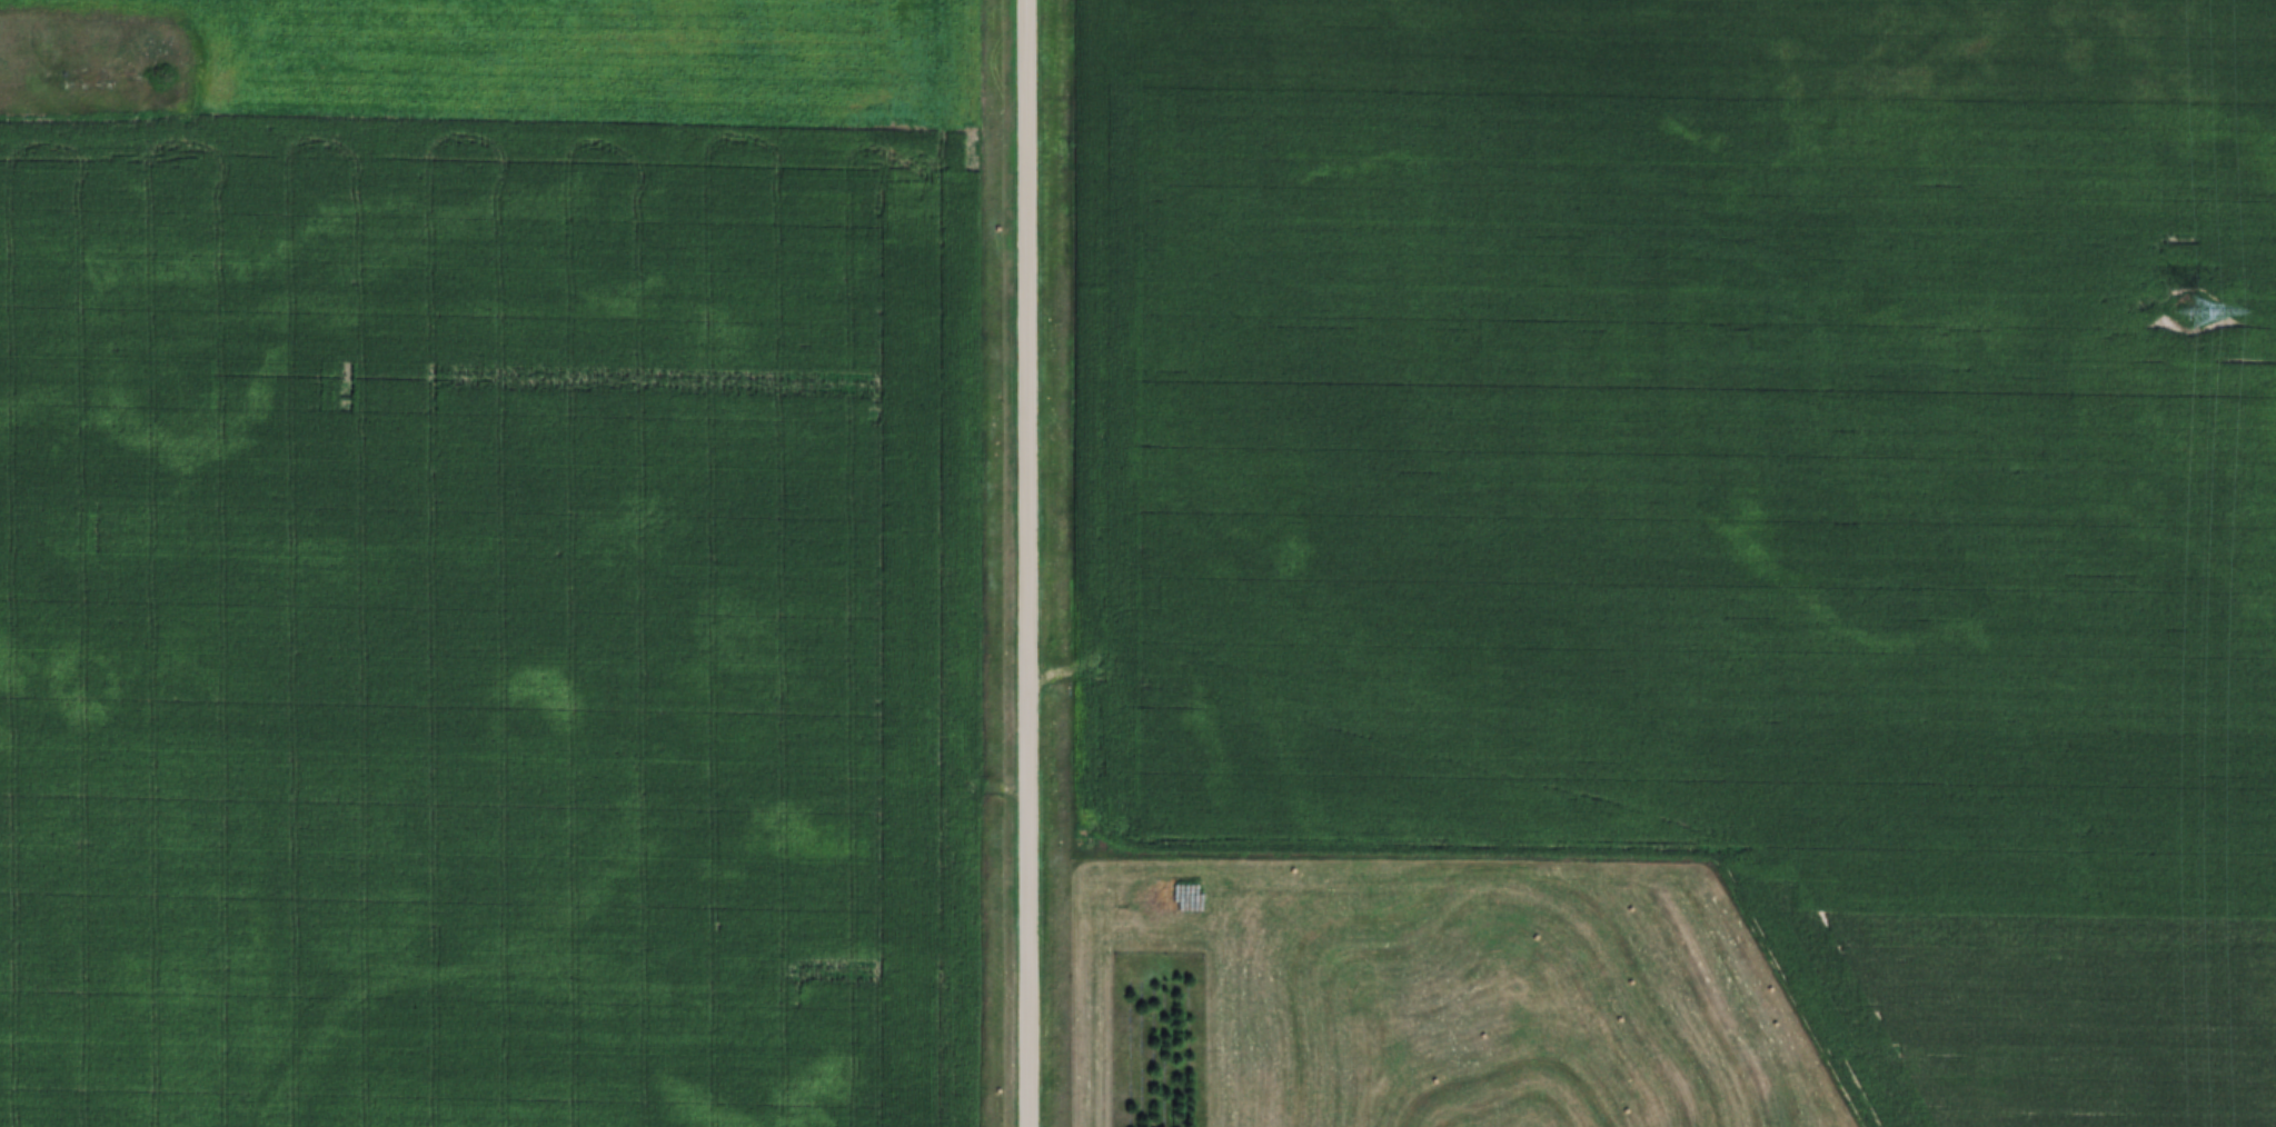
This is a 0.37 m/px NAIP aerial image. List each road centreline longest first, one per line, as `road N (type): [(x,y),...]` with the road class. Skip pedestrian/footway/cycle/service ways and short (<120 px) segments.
road 1 (residential): [(1024,1126),(1022,0)]

